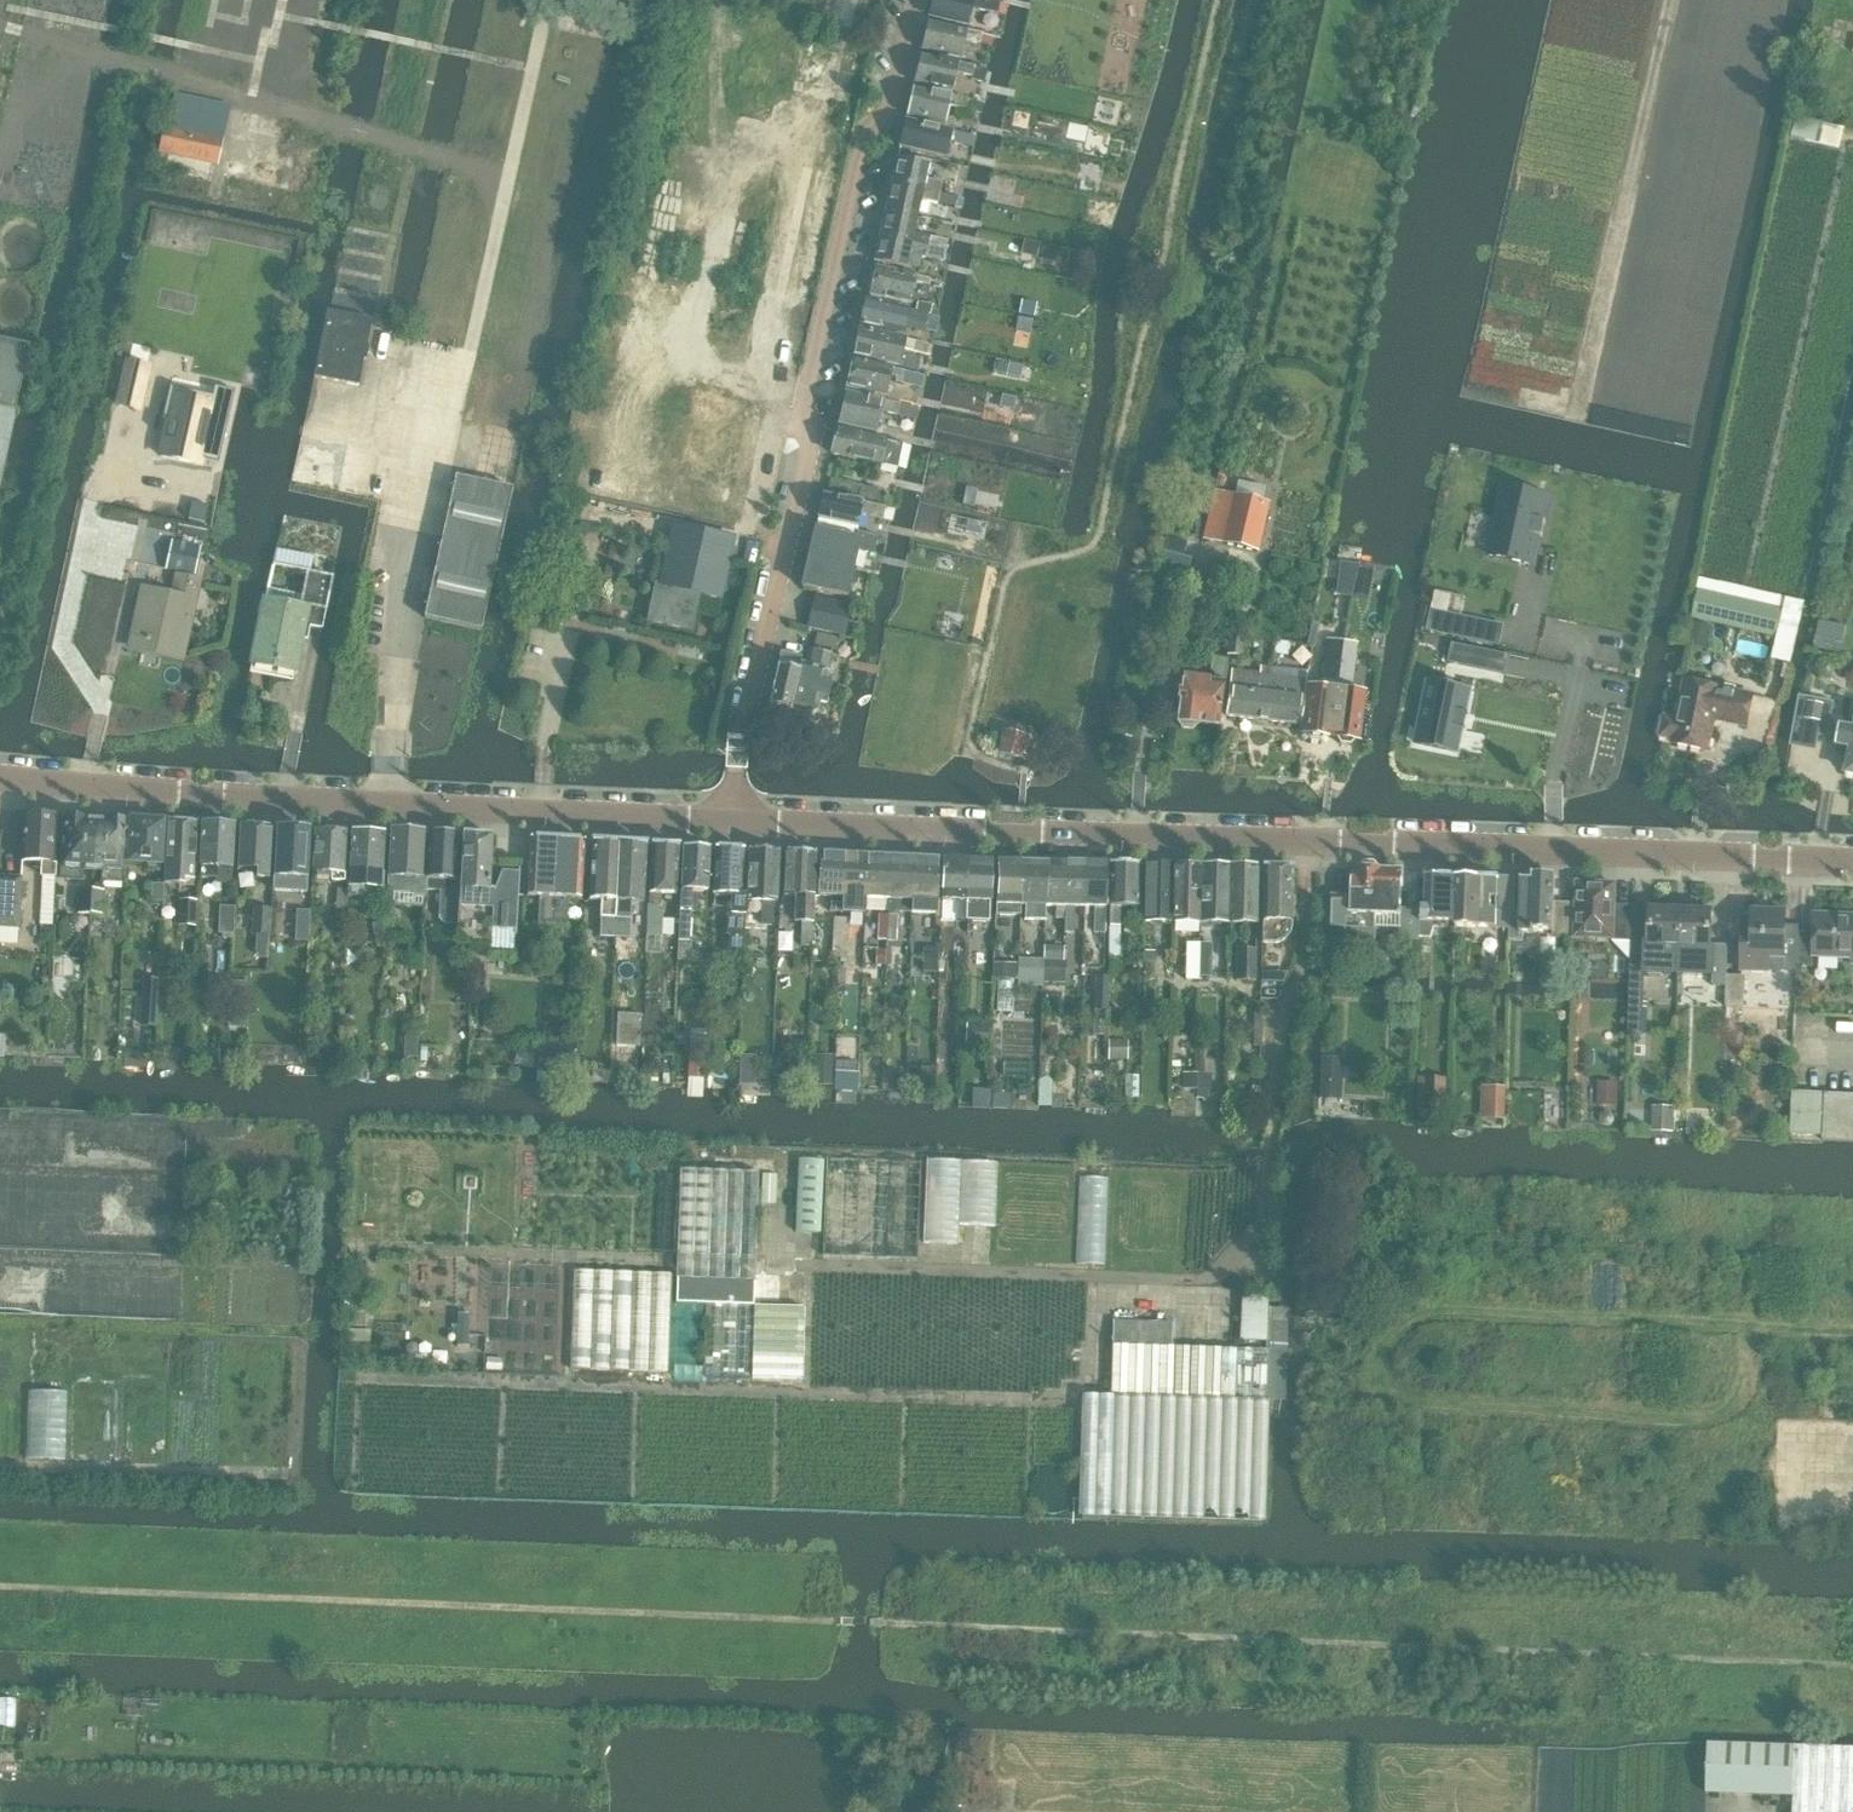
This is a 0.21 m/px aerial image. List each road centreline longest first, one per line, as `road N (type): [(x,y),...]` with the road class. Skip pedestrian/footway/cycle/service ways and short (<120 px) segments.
road 1 (tertiary): [(732,821),(1852,862)]
road 2 (residential): [(736,754),(811,436),(802,409),(896,0)]
road 3 (tertiary): [(0,779),(732,821)]
road 4 (track): [(1581,409),(1678,0)]

